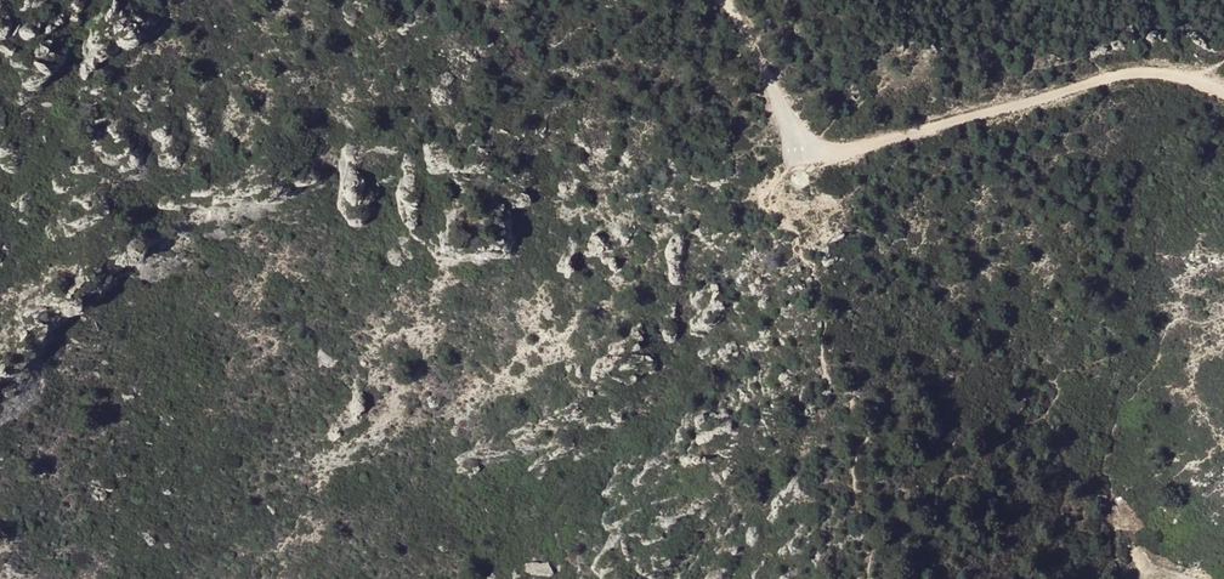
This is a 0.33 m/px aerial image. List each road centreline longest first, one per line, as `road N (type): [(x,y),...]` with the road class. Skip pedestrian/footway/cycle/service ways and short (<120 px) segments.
road 1 (track): [(1223,90),(1199,77),(1140,71),(847,152),(821,150),(787,128),(727,0)]

